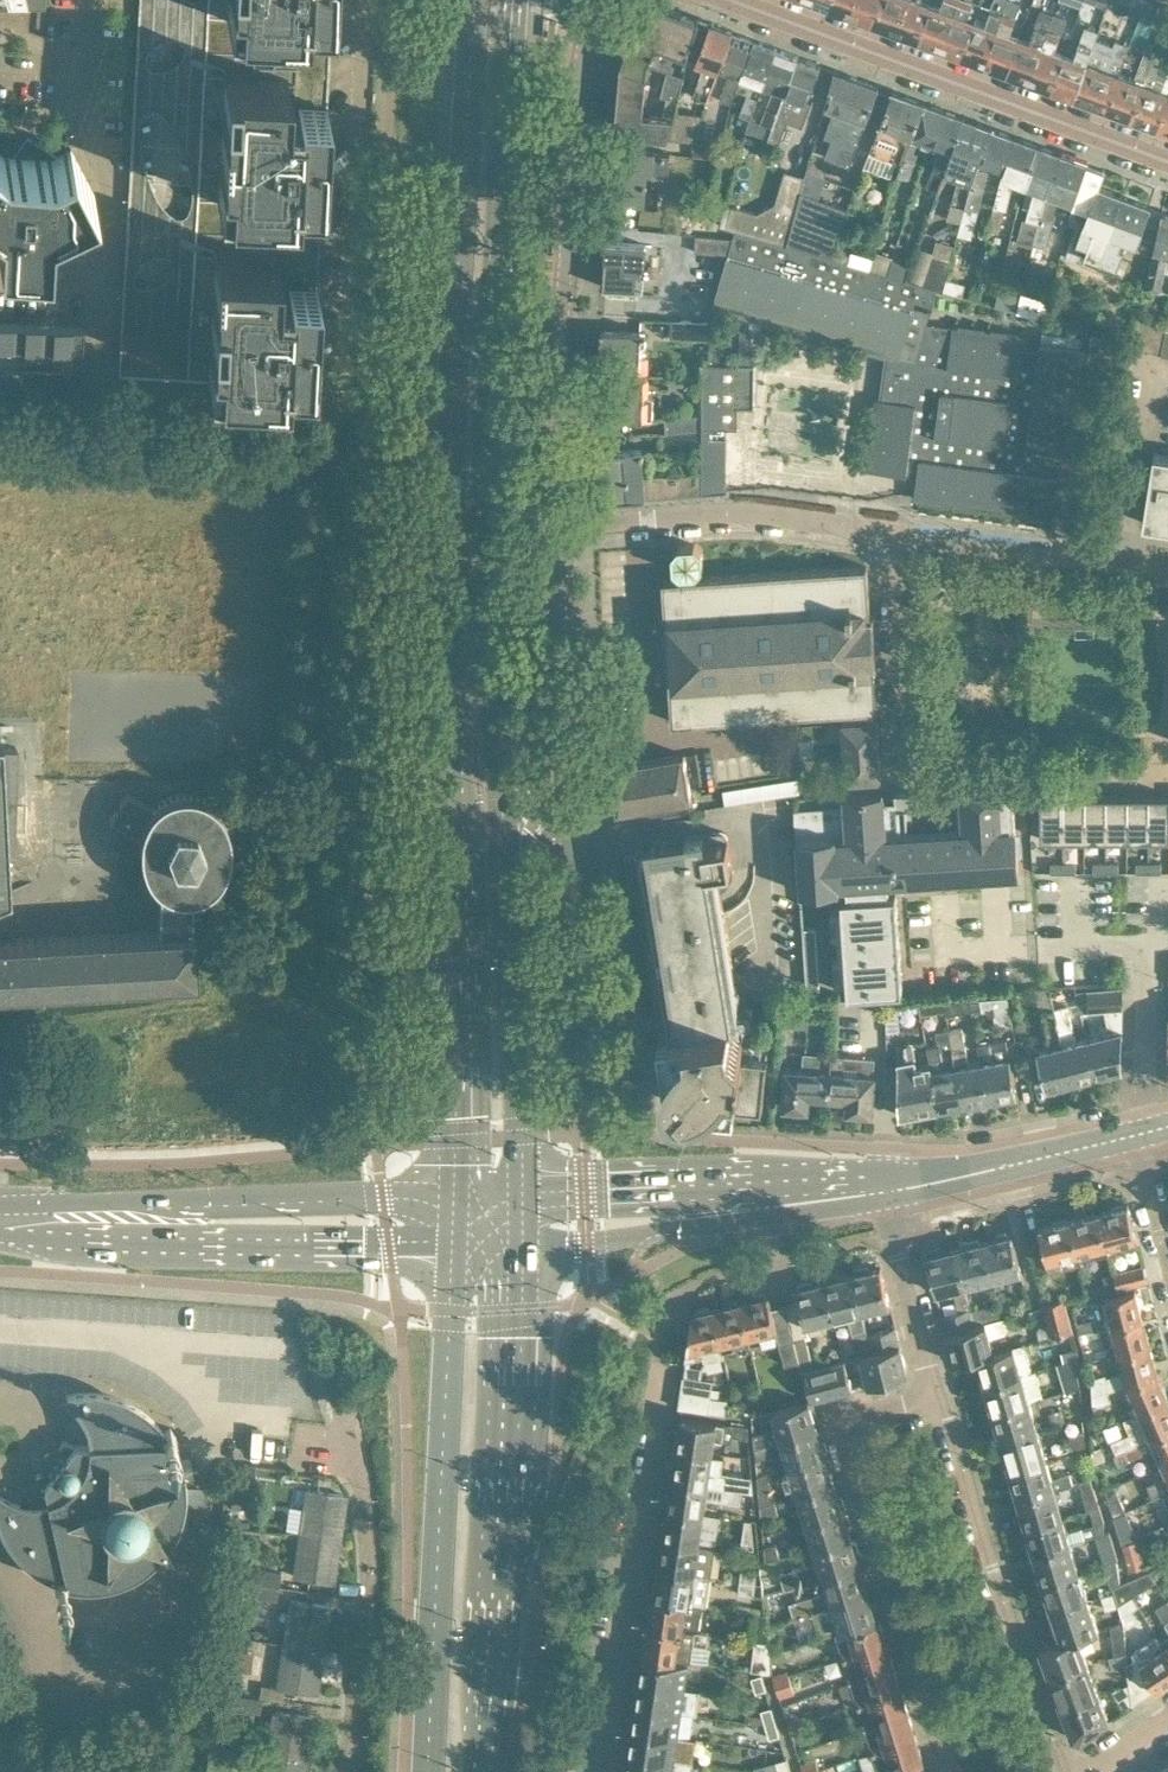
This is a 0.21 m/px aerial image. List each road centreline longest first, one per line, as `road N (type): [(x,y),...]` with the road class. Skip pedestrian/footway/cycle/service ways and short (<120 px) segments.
road 1 (secondary): [(475,0),(447,590),(456,1194)]
road 2 (secondary): [(509,835),(506,277),(516,0)]
road 3 (unclassified): [(907,741),(893,551),(866,530),(756,513),(555,528)]
road 4 (secondary): [(488,1771),(521,1237)]
road 5 (secondary): [(455,1241),(427,1771)]
road 6 (unclassified): [(555,528),(572,156),(592,0)]
road 7 (residential): [(936,1393),(853,1419),(840,1437),(953,1771)]
road 8 (residential): [(1167,159),(735,0)]
road 9 (tertiary): [(456,1194),(206,1200),(27,1221)]
road 10 (tertiary): [(27,1221),(223,1242),(455,1241)]
road 11 (unclassified): [(597,1771),(658,1371)]
road 12 (residential): [(1064,1771),(936,1393)]
road 13 (secondary): [(521,1191),(509,835)]
road 14 (residential): [(343,1771),(368,1538),(350,1452),(335,1429)]
road 15 (residential): [(87,60),(87,123),(112,202),(107,282),(0,276)]
road 16 (unclassified): [(568,824),(555,528)]
road 17 (tertiary): [(877,1184),(1141,1134)]
road 18 (unclassified): [(583,1057),(568,824)]
road 19 (tertiary): [(521,1237),(681,1225),(747,1199)]
road 20 (unclassified): [(1167,571),(1145,567),(1125,544),(1148,402),(1167,378)]
road 21 (tertiary): [(747,1199),(521,1191)]
road 22 (residential): [(936,1393),(877,1184)]
road 23 (unclassified): [(1142,948),(1141,1134)]
road 24 (tertiary): [(747,1199),(877,1184)]
road 25 (residential): [(1141,1134),(1139,1154),(1167,1259)]

